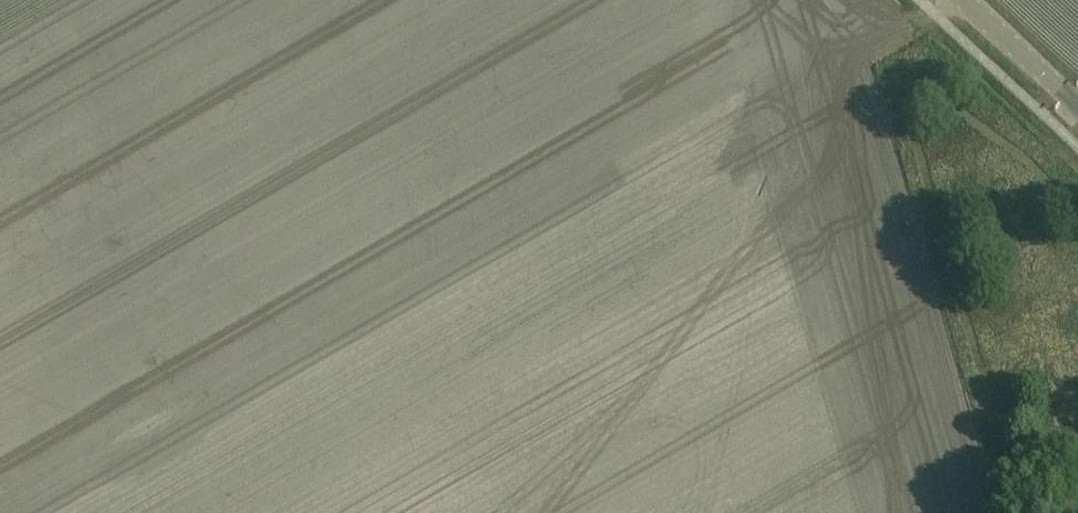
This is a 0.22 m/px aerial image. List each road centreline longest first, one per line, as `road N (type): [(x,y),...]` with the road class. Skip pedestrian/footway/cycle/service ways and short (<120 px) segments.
road 1 (tertiary): [(1077,105),(963,0)]

